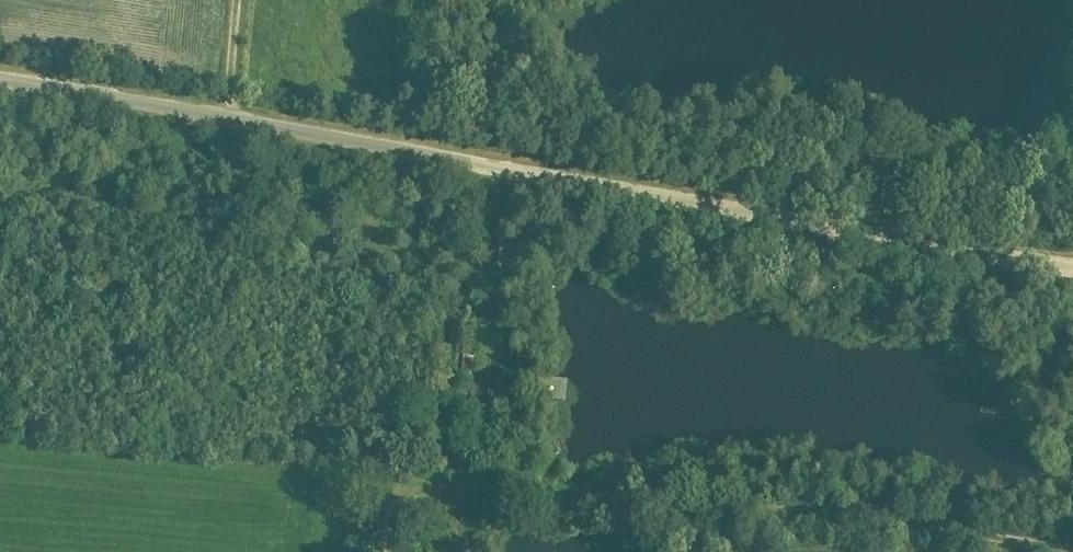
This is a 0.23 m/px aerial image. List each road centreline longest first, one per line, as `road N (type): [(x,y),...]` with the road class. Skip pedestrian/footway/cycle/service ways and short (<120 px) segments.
road 1 (residential): [(1072,272),(0,85)]
road 2 (track): [(238,127),(246,0)]

